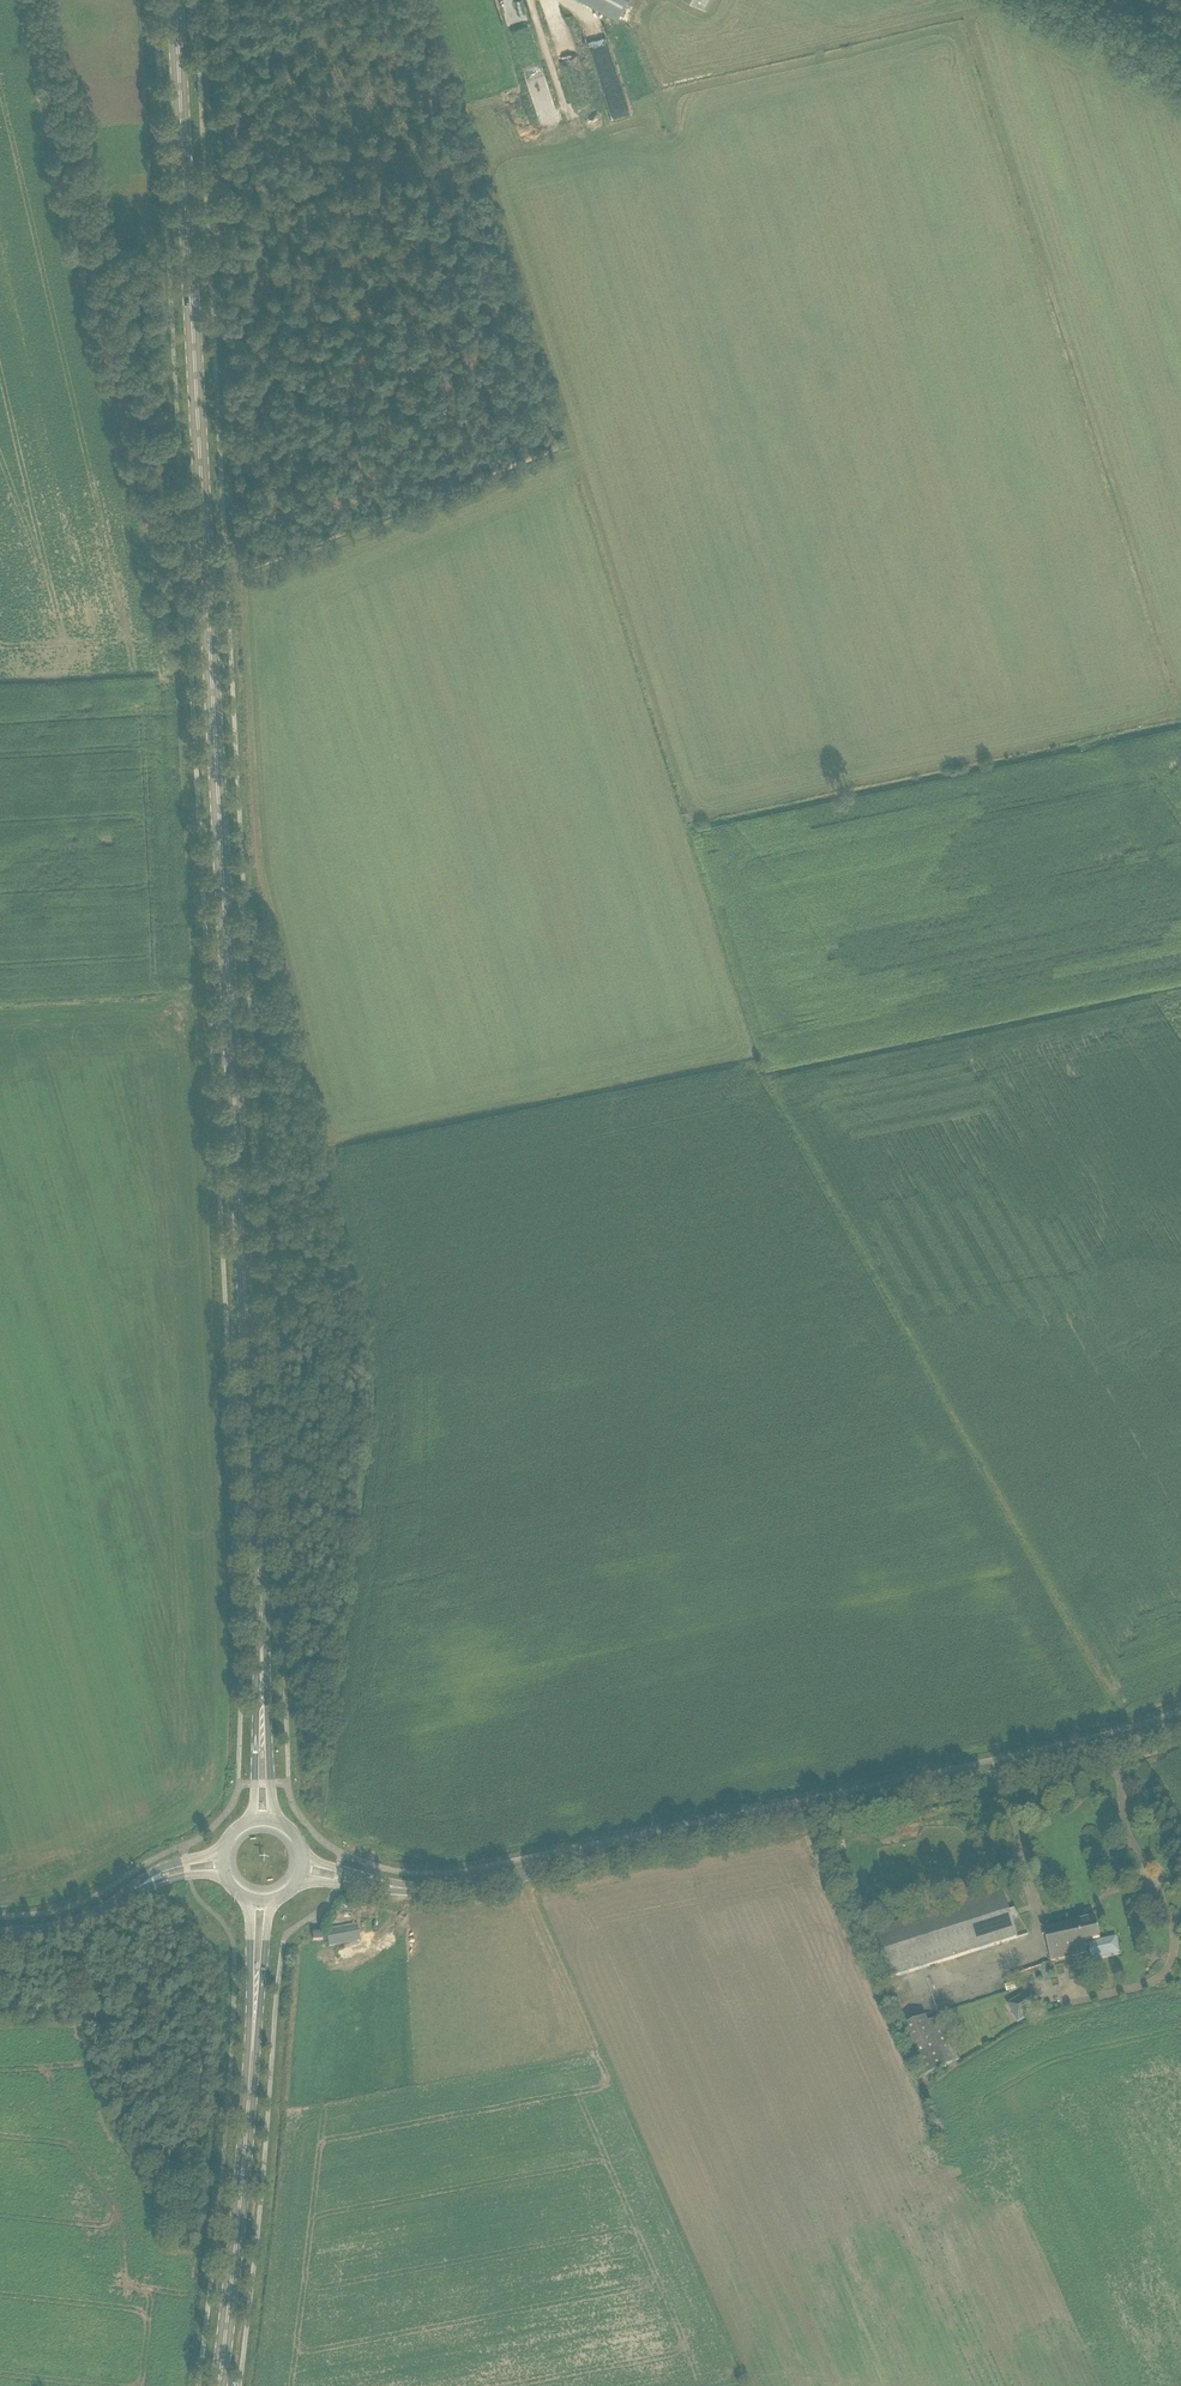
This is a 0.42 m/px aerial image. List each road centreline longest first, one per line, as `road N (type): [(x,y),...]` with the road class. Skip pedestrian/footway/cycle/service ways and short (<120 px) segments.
road 1 (primary): [(263,1712),(175,0)]
road 2 (tertiary): [(378,1885),(486,1884),(1103,1753),(1180,1728)]
road 3 (primary): [(219,2385),(254,2031)]
road 4 (tertiary): [(0,1934),(88,1916),(142,1886)]
road 5 (tertiary): [(1180,68),(1052,0)]
road 6 (primary): [(254,2031),(273,1900)]
road 7 (primary): [(249,1900),(254,2031)]

